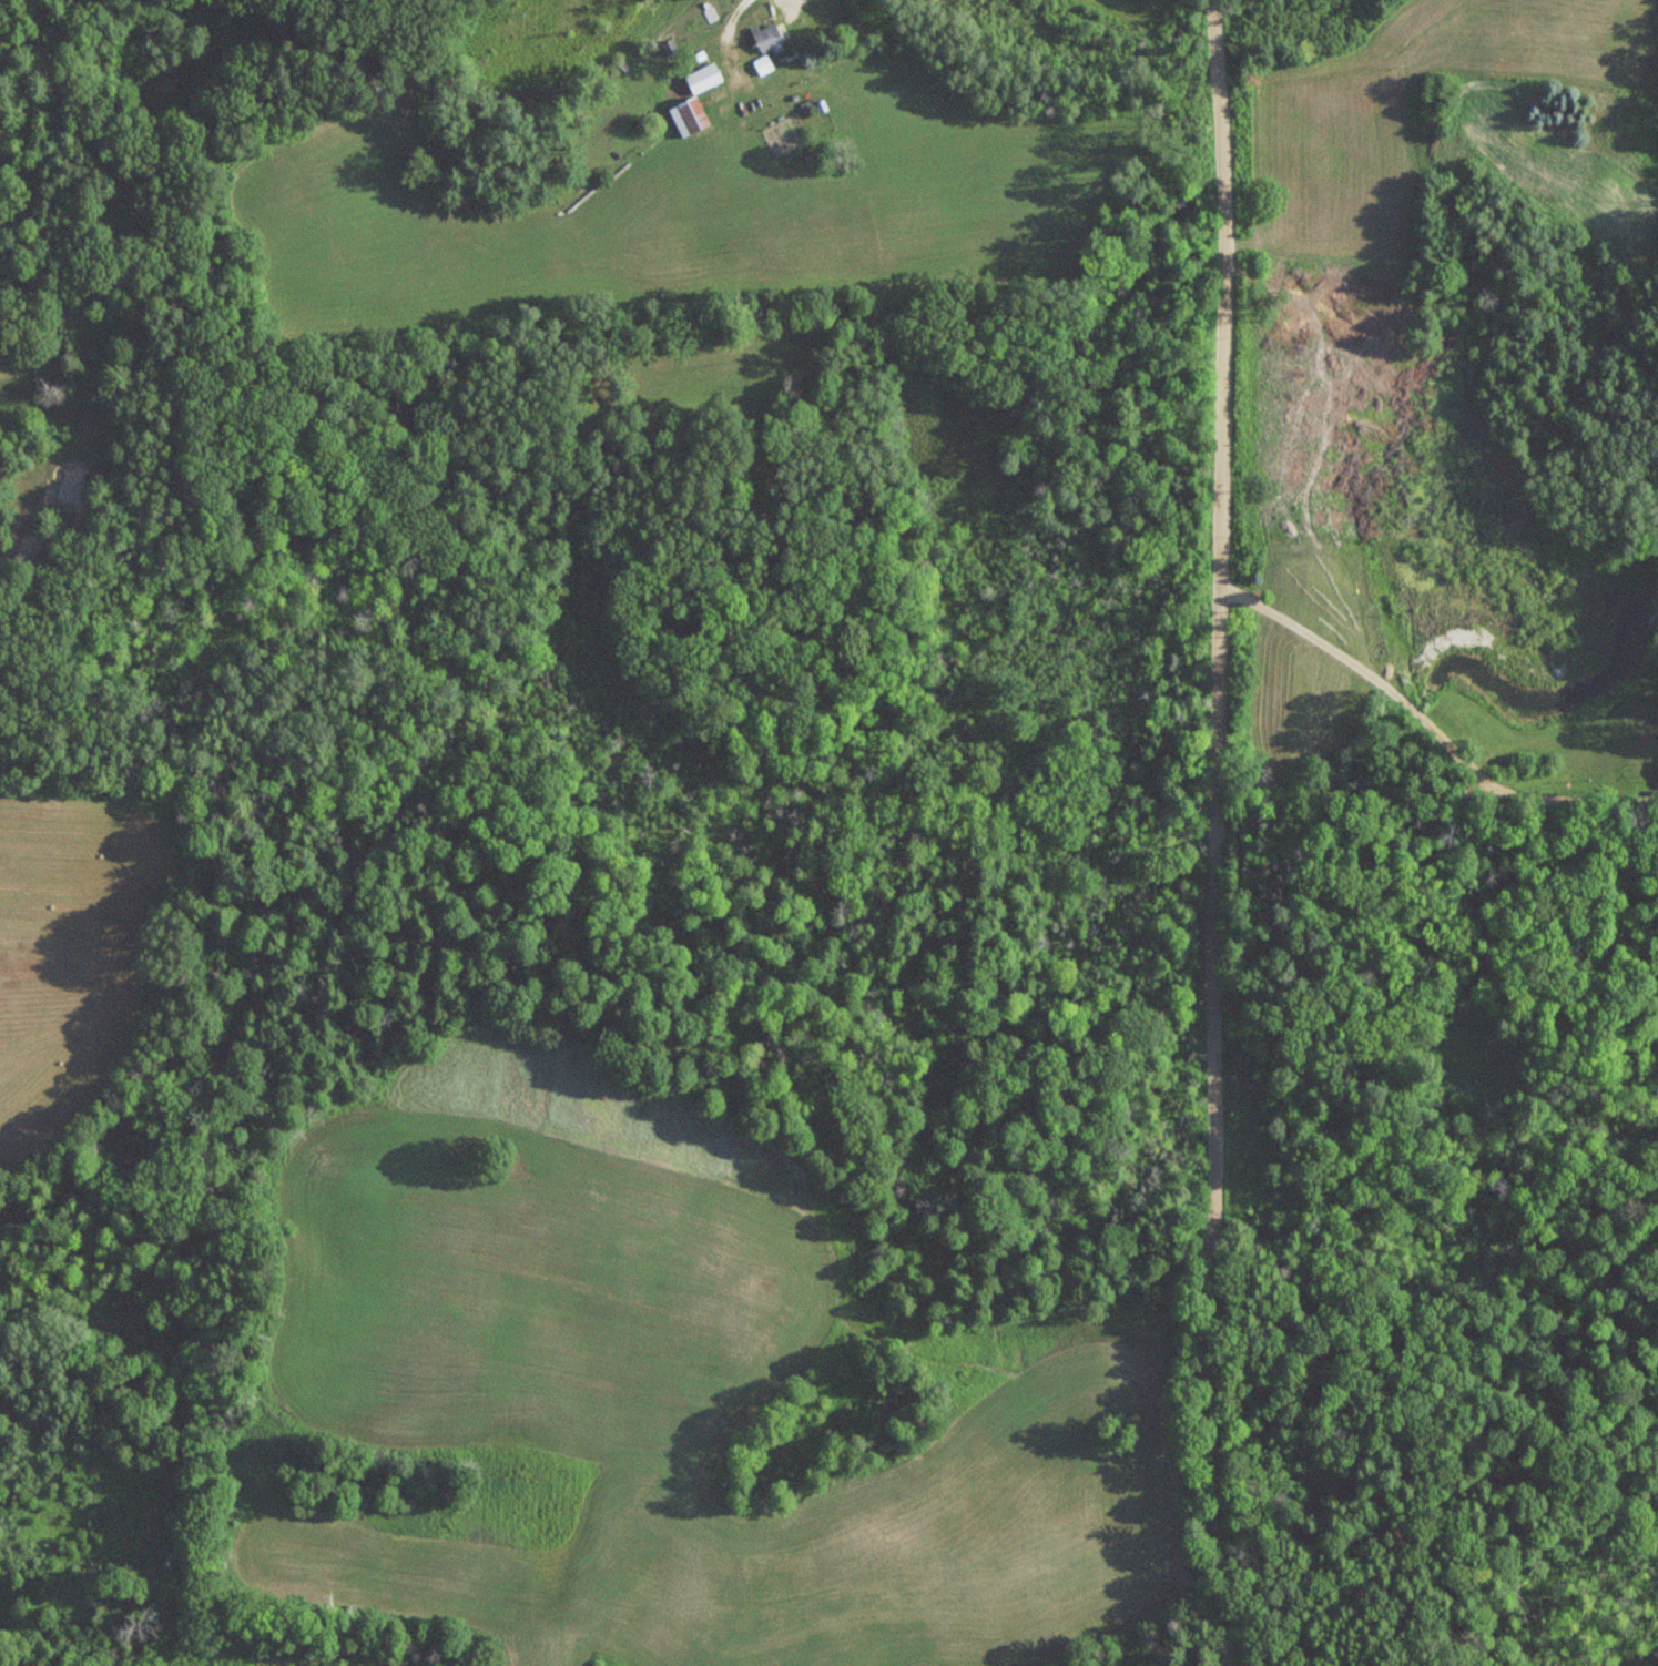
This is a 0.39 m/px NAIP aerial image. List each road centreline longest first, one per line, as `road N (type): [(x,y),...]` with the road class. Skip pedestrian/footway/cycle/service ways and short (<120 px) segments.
road 1 (residential): [(1228,1665),(1214,0)]

